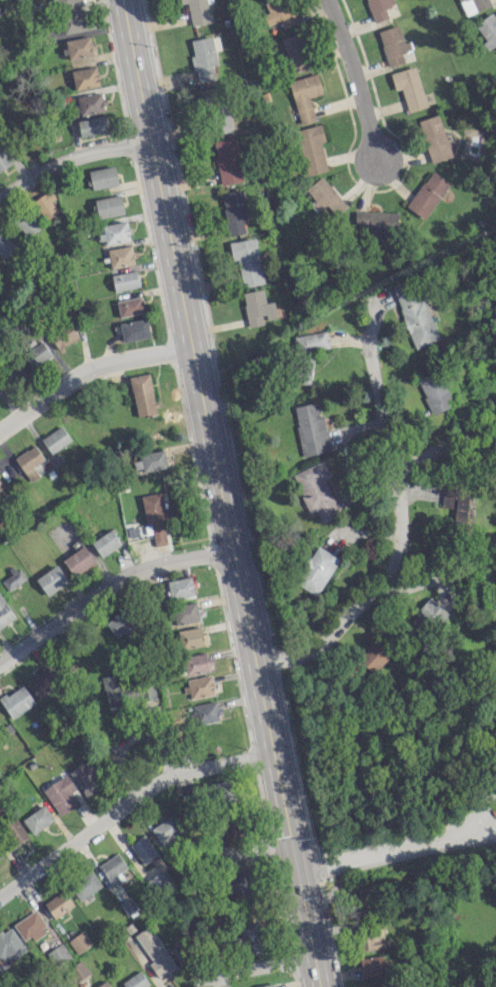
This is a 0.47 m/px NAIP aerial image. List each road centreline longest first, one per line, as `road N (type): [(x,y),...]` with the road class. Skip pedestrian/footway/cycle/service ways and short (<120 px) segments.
road 1 (primary): [(125,0),(188,351),(321,986)]
road 2 (residential): [(274,753),(154,791),(0,900)]
road 3 (residential): [(254,661),(304,659),(394,561),(404,541),(392,463)]
road 4 (residential): [(495,421),(392,463),(365,338),(370,306)]
road 5 (residential): [(228,548),(158,565),(110,589),(0,667)]
road 6 (residential): [(188,351),(135,357),(86,375),(0,433)]
road 7 (residential): [(324,0),(380,161)]
road 8 (residential): [(148,143),(87,154),(0,208)]
road 9 (residential): [(316,954),(242,967),(197,986)]

